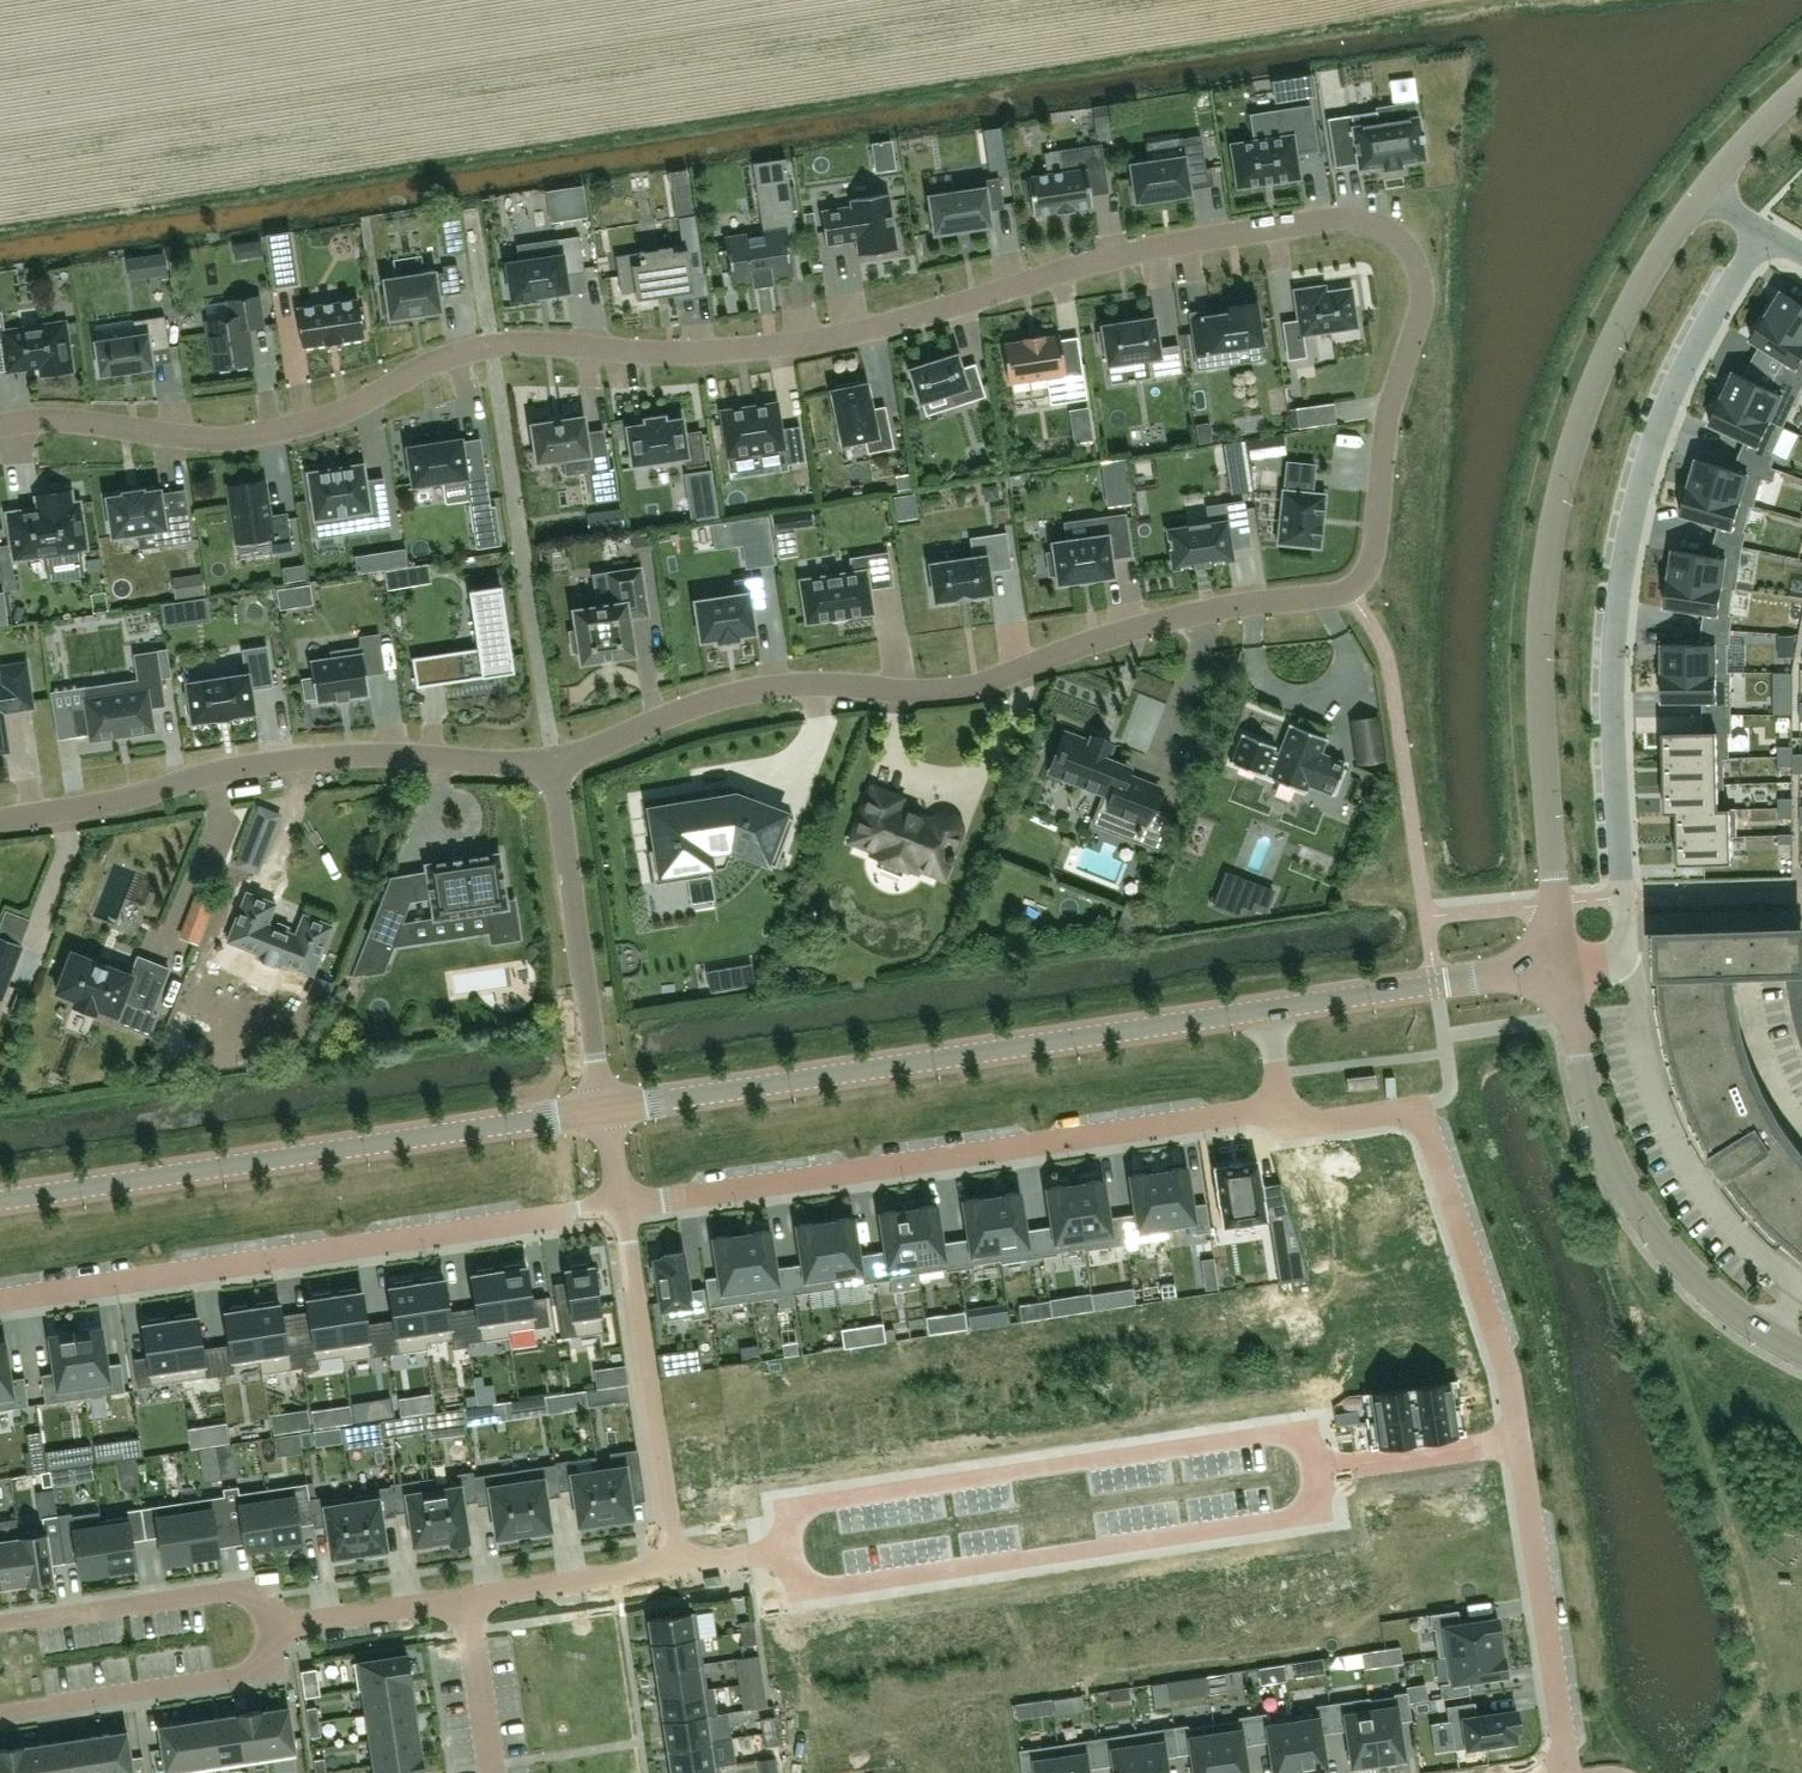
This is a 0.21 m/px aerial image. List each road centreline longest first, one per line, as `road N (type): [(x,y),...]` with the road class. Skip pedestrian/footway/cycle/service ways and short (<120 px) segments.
road 1 (residential): [(0,426),(55,420),(233,438),(342,411),(429,363),(491,346),(687,354),(833,341),(1087,264),(1351,220),(1404,245),(1421,292),(1386,415),(1375,546),(1348,589)]
road 2 (residential): [(1563,967),(1536,661),(1549,545),(1611,343),(1710,186)]
road 3 (residential): [(1348,589),(1195,614),(970,686),(787,685),(741,693),(555,762)]
road 4 (residential): [(1767,233),(1689,356),(1659,421),(1634,509),(1614,694),(1627,957)]
road 5 (unclassified): [(604,1108),(1269,1008)]
road 6 (residential): [(620,1209),(1282,1108)]
road 7 (residential): [(0,1301),(620,1209)]
road 8 (unclassified): [(0,1200),(604,1108)]
road 9 (residential): [(820,1545),(825,1581),(1313,1505),(1307,1472)]
road 10 (residential): [(555,762),(298,758),(0,818)]
road 11 (residential): [(1307,1472),(1302,1437),(815,1513),(820,1545)]
road 12 (residential): [(1282,1108),(1313,1124),(1390,1112),(1422,1122),(1504,1360),(1519,1440)]
road 13 (unclassified): [(1563,967),(1599,1126),(1638,1209),(1702,1287),(1801,1353)]
road 14 (residential): [(1627,957),(1668,1130),(1752,1252),(1801,1289)]
road 15 (residential): [(675,1568),(620,1209)]
road 16 (residential): [(604,1108),(555,762)]
road 17 (residential): [(1519,1440),(1567,1772)]
road 18 (residential): [(0,1713),(275,1671),(269,1630)]
road 19 (residential): [(269,1630),(262,1586),(0,1626)]
road 20 (unclassified): [(1269,1008),(1563,967)]
road 21 (residential): [(1307,1472),(1519,1440)]
road 22 (residential): [(466,1600),(675,1568)]
road 23 (residential): [(269,1630),(466,1600)]
road 24 (residential): [(466,1600),(492,1772)]
road 25 (residential): [(675,1568),(820,1545)]
road 26 (residential): [(1710,186),(1801,89)]

